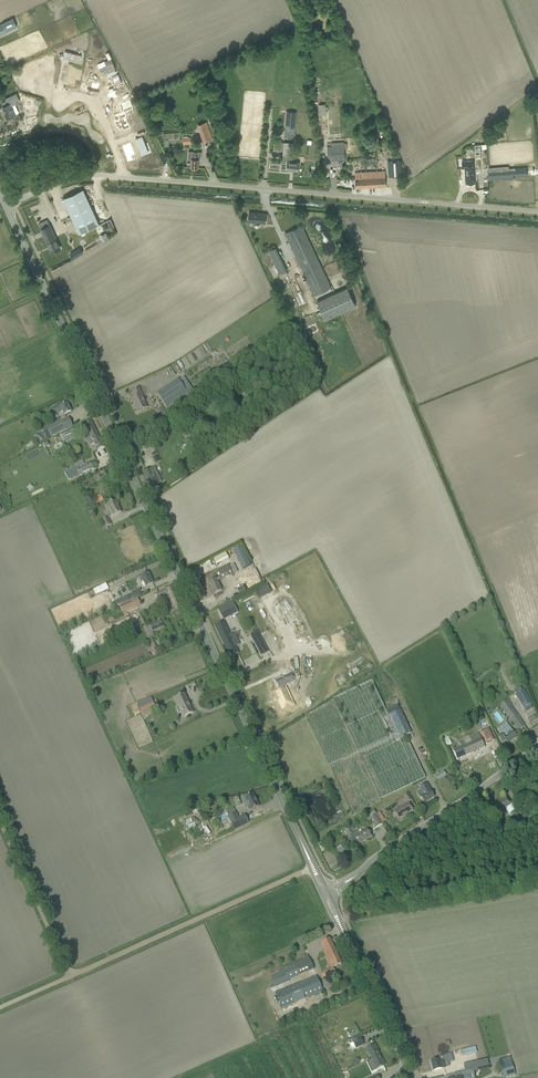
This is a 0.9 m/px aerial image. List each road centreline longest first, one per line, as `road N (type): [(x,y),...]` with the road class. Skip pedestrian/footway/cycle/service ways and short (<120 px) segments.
road 1 (secondary): [(313,870),(6,205)]
road 2 (unclassified): [(0,821),(70,977),(313,870)]
road 3 (unclassified): [(537,213),(124,177)]
road 4 (unclassified): [(352,879),(537,748)]
road 5 (secondary): [(411,1077),(339,923)]
road 6 (unclassified): [(124,177),(83,176),(6,205)]
road 7 (residential): [(58,91),(99,100),(124,177)]

